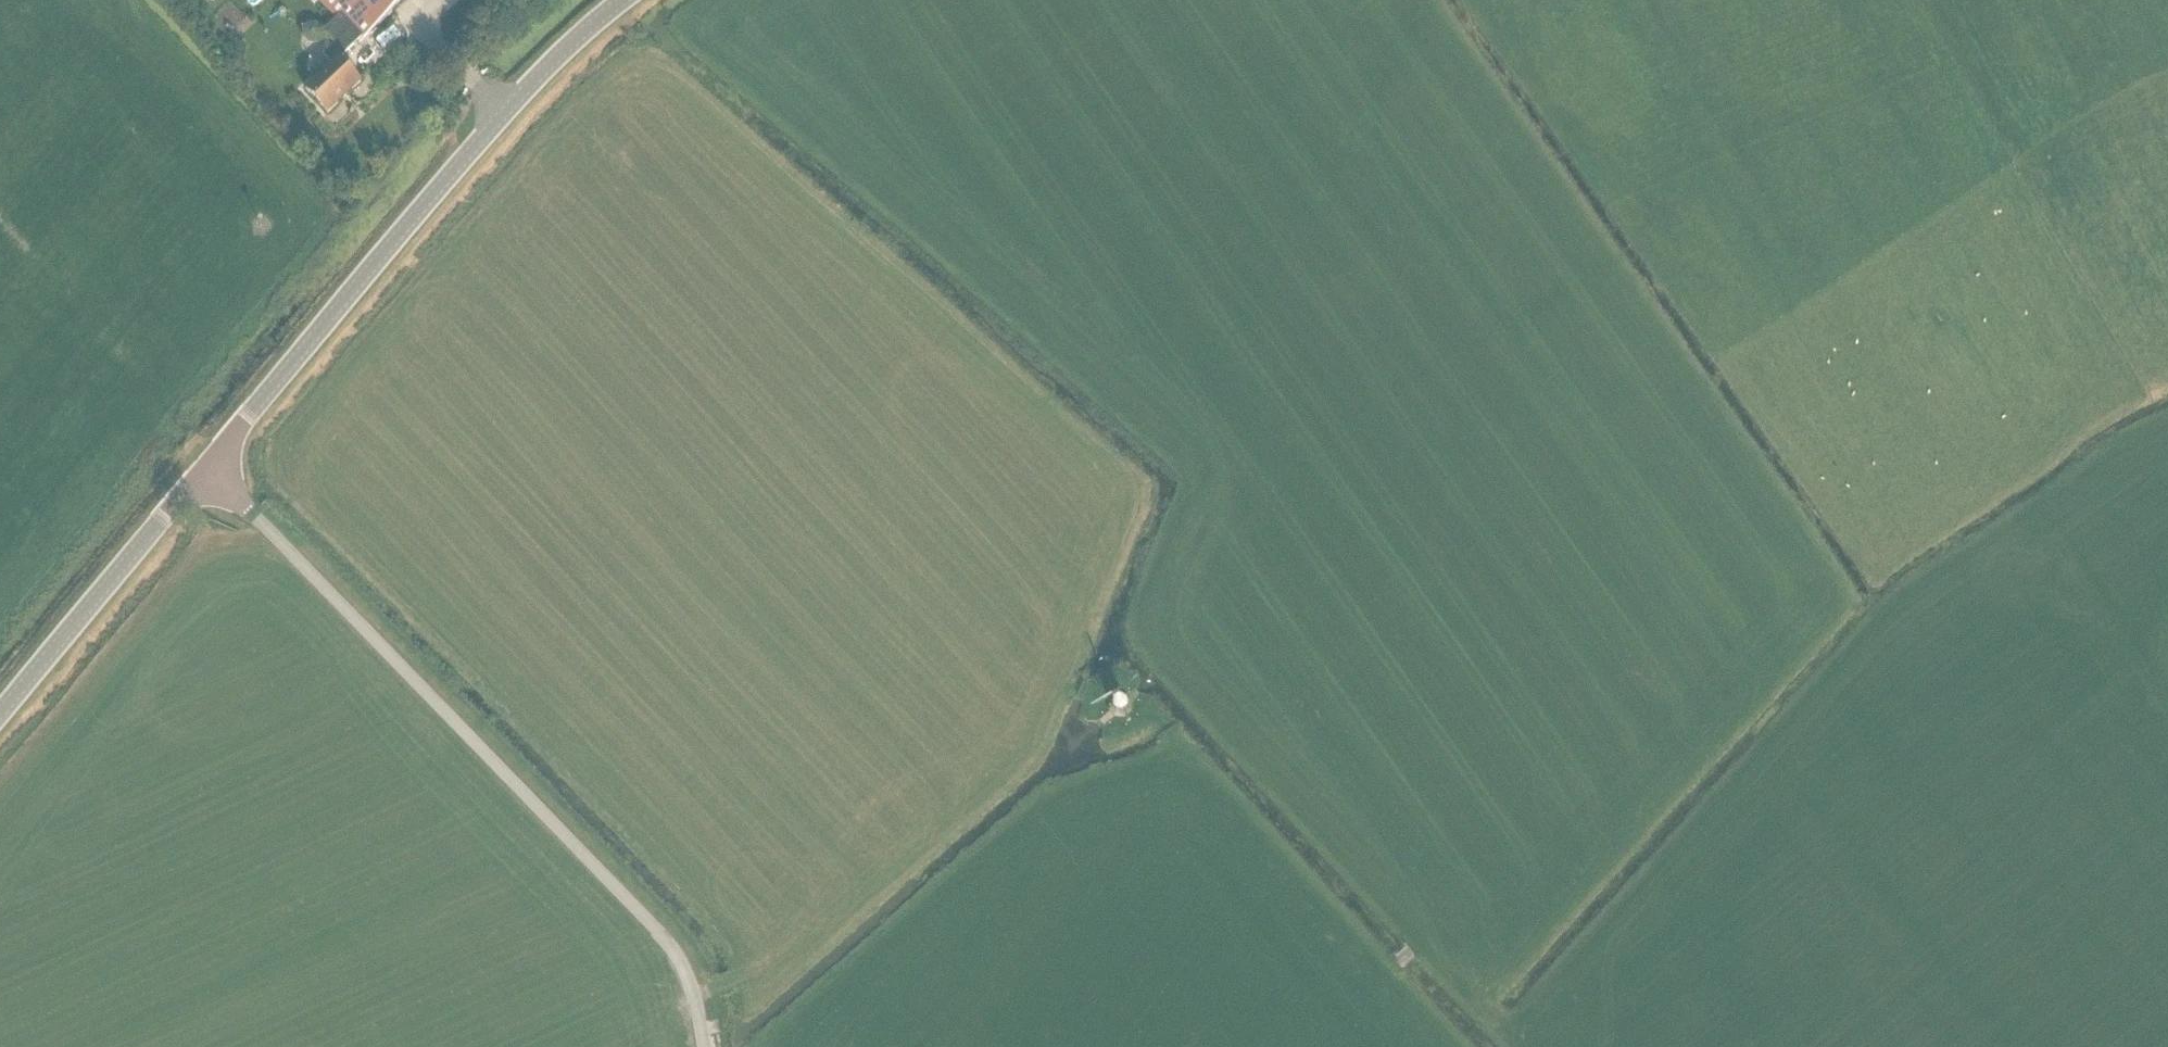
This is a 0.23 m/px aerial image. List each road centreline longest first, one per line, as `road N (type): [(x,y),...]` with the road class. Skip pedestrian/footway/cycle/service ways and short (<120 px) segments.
road 1 (tertiary): [(206,467),(505,113),(623,0)]
road 2 (tertiary): [(0,715),(206,467)]

